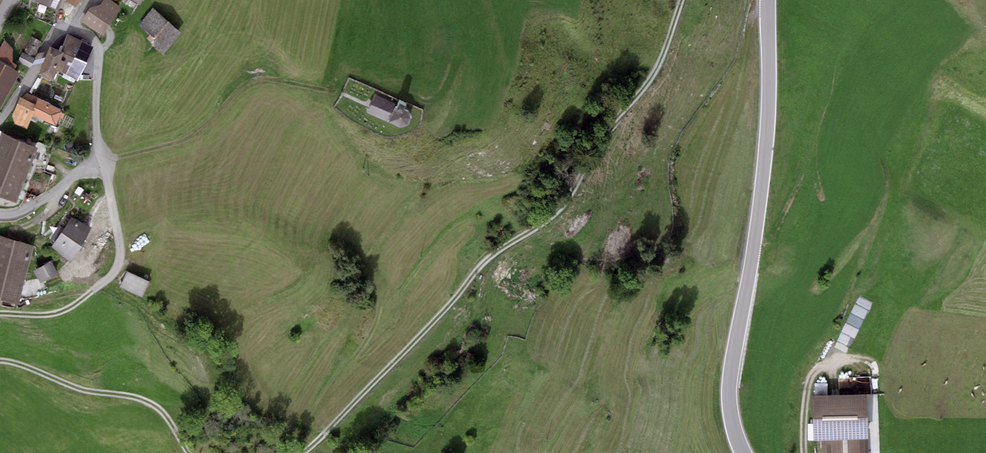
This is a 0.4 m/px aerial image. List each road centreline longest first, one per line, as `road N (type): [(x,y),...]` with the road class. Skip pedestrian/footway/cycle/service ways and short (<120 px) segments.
road 1 (track): [(681,0),(652,76),(562,206),(494,252),(303,452)]
road 2 (tertiary): [(742,452),(728,393),(764,161),(767,0)]
road 3 (track): [(102,159),(193,136),(257,79),(366,103)]
road 4 (tertiary): [(0,119),(55,33),(82,31),(97,48),(102,159)]
road 5 (track): [(187,452),(147,402),(0,361)]
road 6 (tertiary): [(102,159),(121,255),(94,290)]

